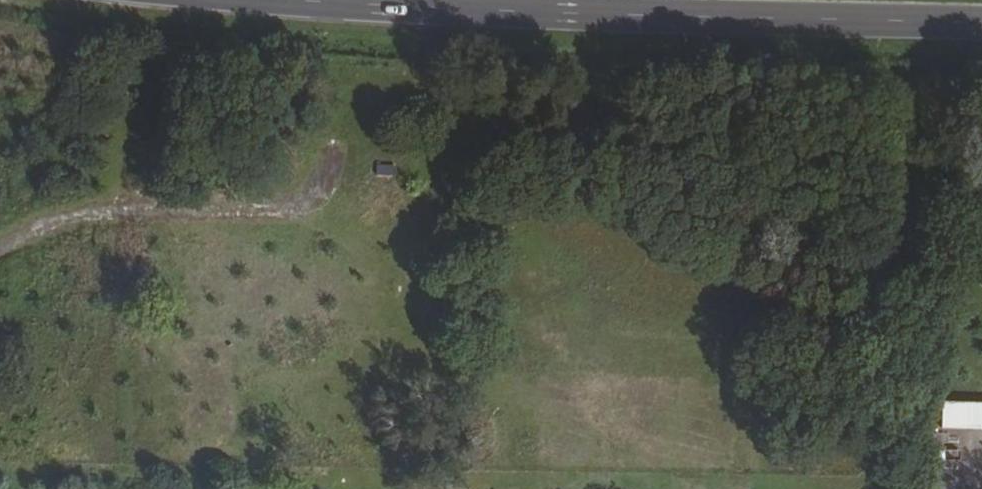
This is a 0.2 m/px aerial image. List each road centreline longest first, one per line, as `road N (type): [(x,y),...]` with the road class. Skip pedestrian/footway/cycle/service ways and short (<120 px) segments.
road 1 (primary): [(630,14),(981,23)]
road 2 (primary): [(306,0),(630,14)]

